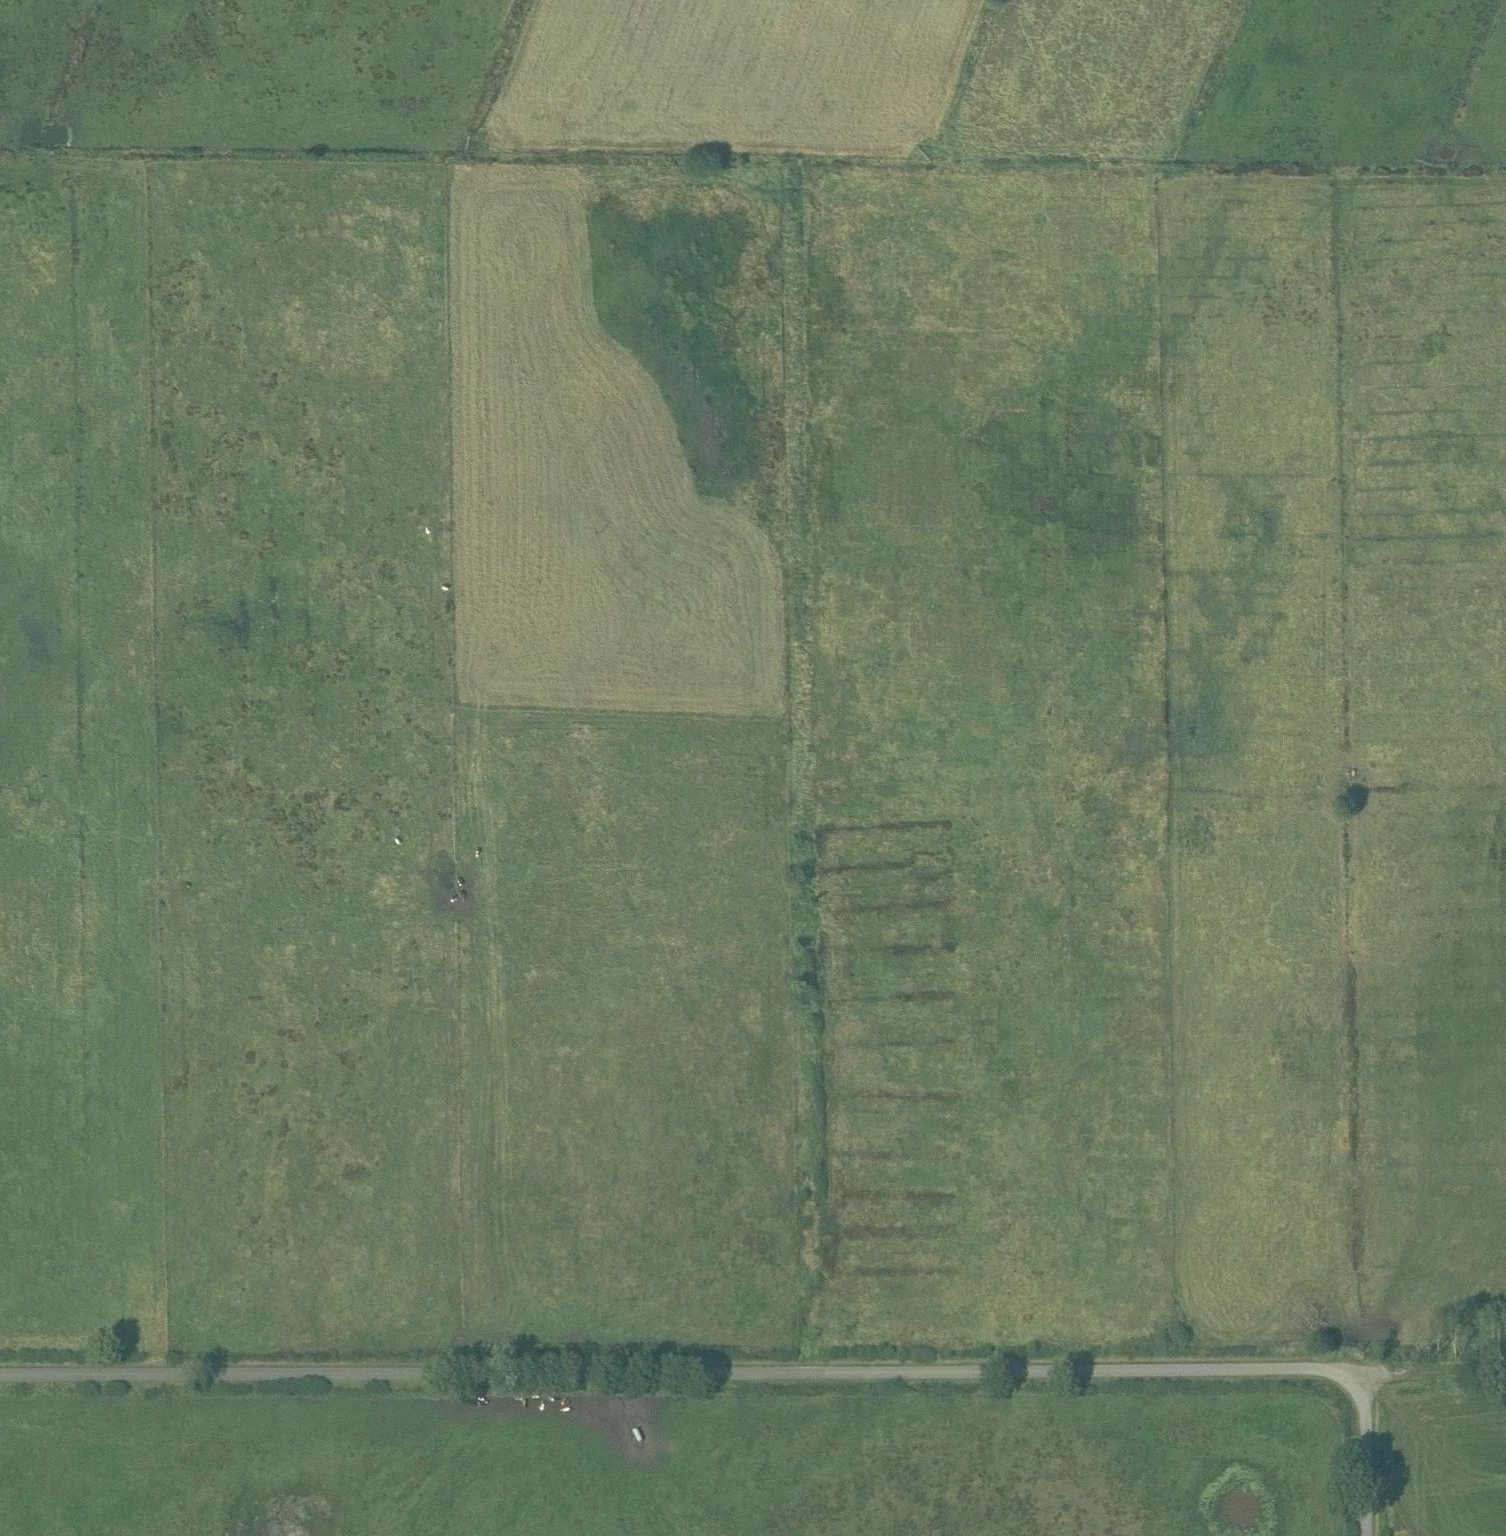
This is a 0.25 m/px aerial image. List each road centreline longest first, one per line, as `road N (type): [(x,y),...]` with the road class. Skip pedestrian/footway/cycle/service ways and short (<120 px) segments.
road 1 (unclassified): [(1369,1535),(1369,1391),(1343,1363),(0,1372)]
road 2 (track): [(1505,1363),(1343,1363)]

